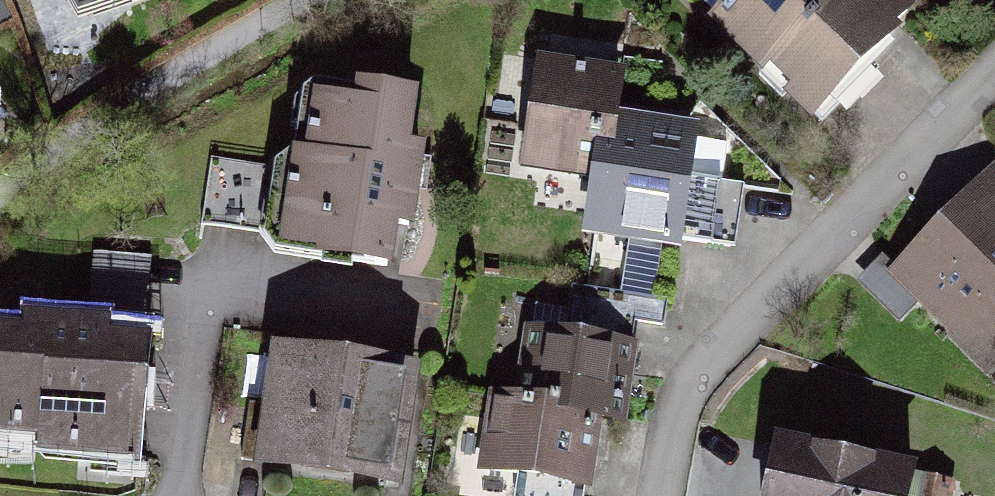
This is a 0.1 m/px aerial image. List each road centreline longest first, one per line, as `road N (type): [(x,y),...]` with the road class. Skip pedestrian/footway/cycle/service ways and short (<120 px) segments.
road 1 (residential): [(994,82),(705,373),(681,427),(669,495)]
road 2 (track): [(302,0),(106,115),(0,191)]

